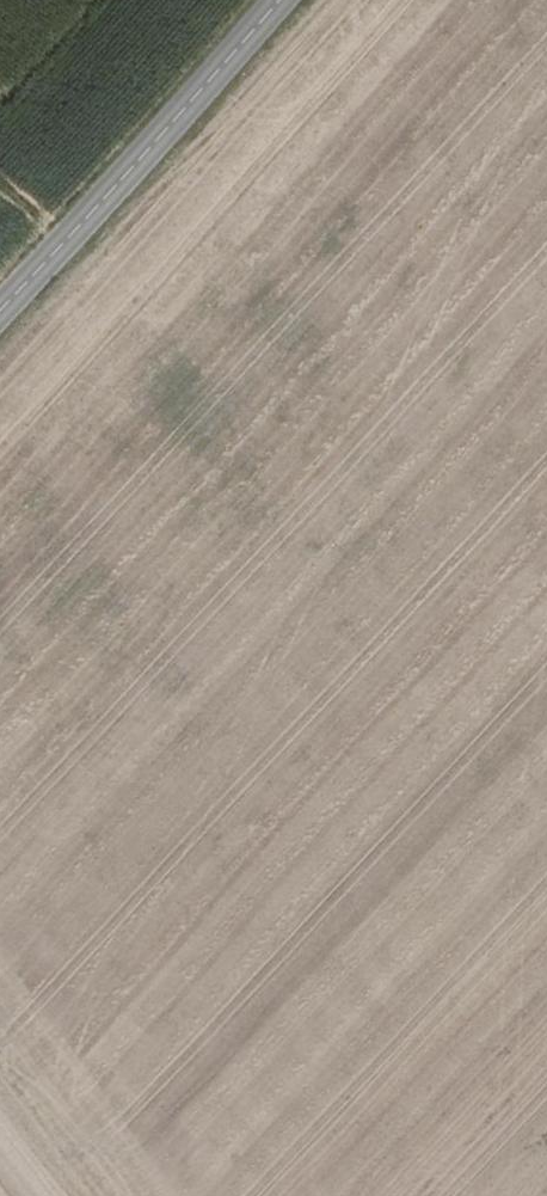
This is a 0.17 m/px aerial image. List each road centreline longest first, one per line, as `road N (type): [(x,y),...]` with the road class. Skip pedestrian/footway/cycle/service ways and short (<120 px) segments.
road 1 (tertiary): [(0,309),(281,0)]

